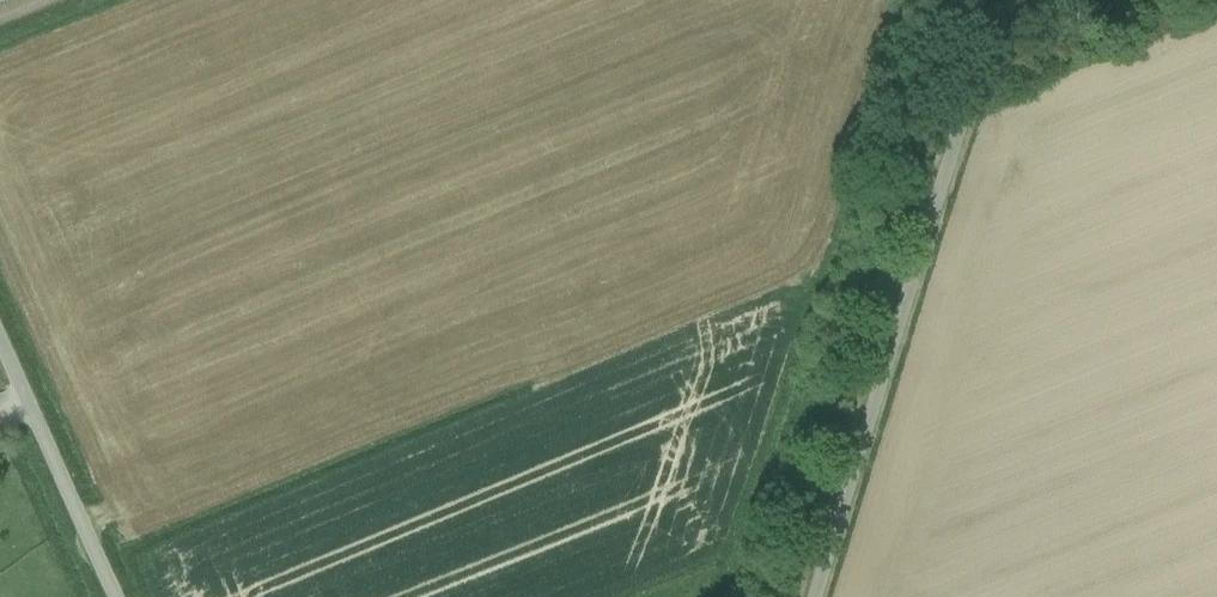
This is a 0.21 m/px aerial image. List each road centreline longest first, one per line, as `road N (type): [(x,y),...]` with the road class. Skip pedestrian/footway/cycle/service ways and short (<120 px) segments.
road 1 (track): [(1010,0),(827,596)]
road 2 (track): [(0,295),(131,596)]

